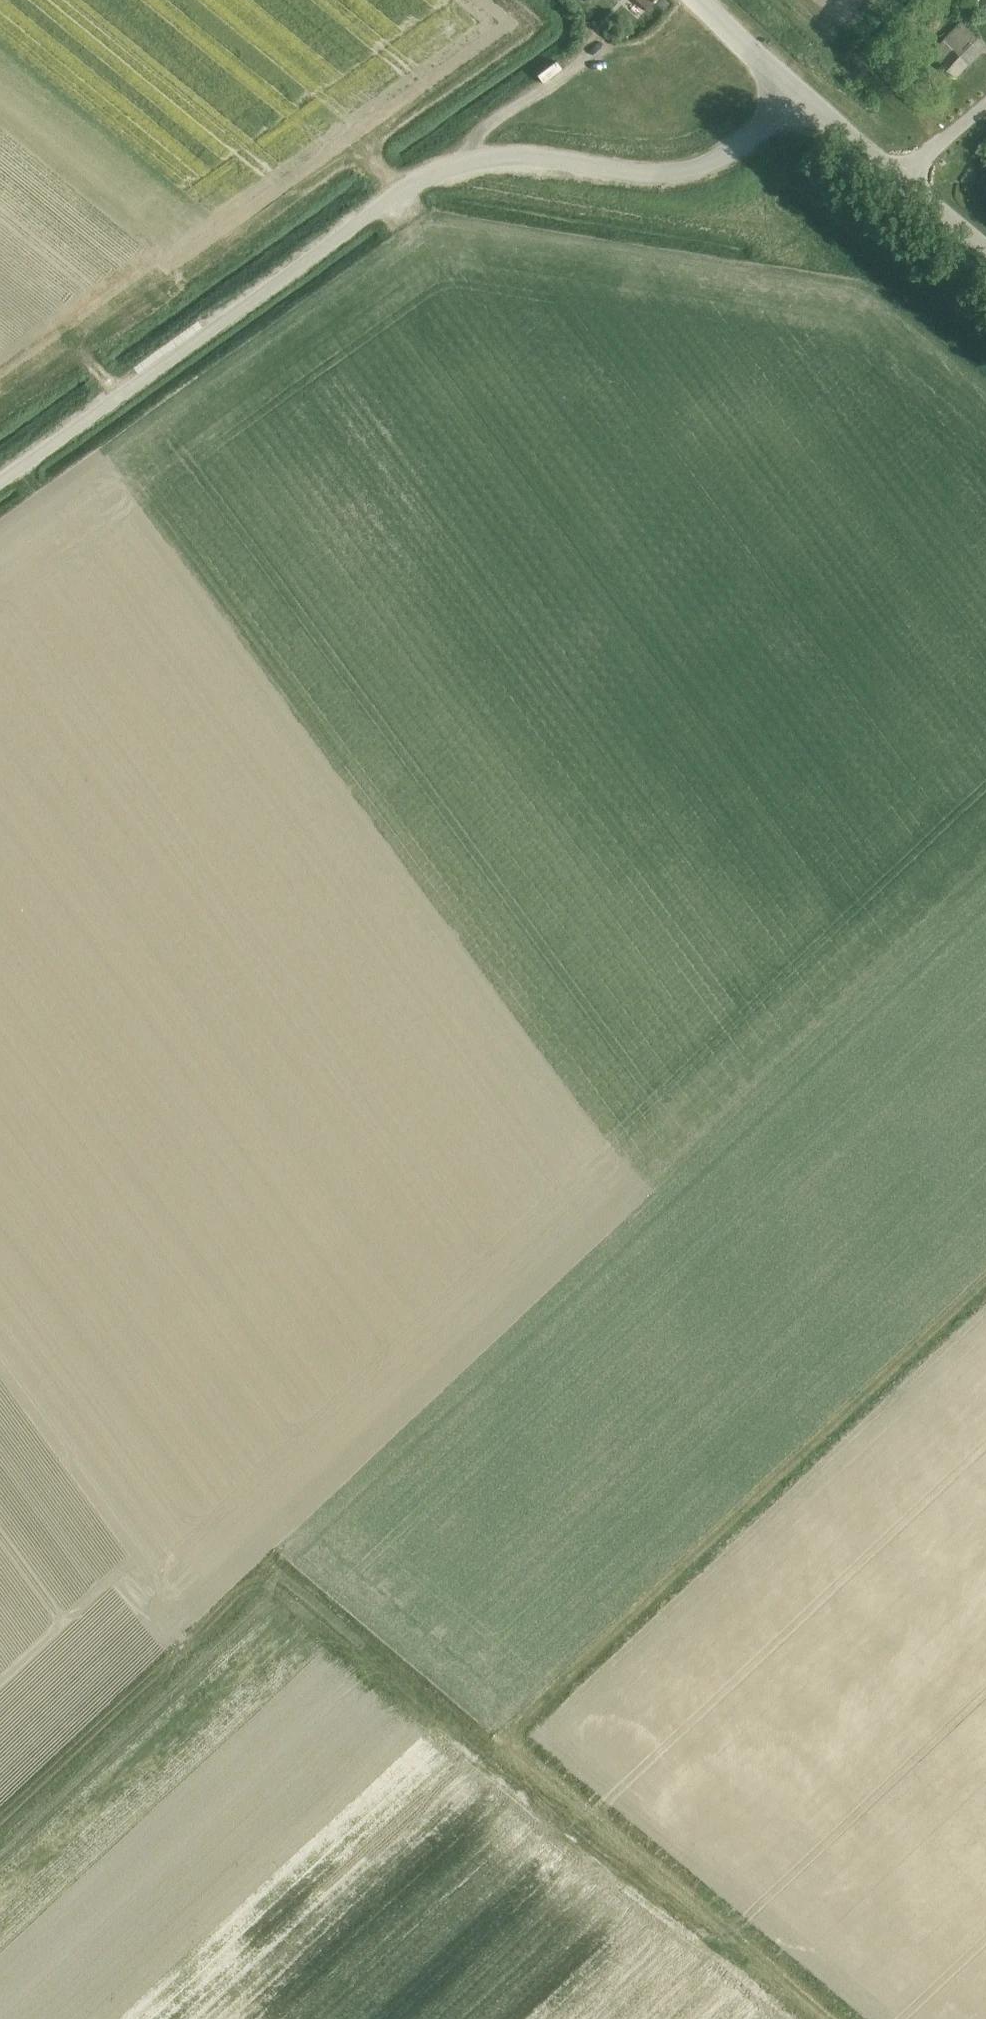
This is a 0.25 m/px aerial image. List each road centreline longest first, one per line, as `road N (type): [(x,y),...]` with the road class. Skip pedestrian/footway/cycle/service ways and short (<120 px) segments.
road 1 (unclassified): [(0,484),(290,271),(462,158),(562,157),(632,174),(714,163),(798,92)]
road 2 (unclassified): [(985,251),(798,92)]
road 3 (unclassified): [(798,92),(695,0)]

